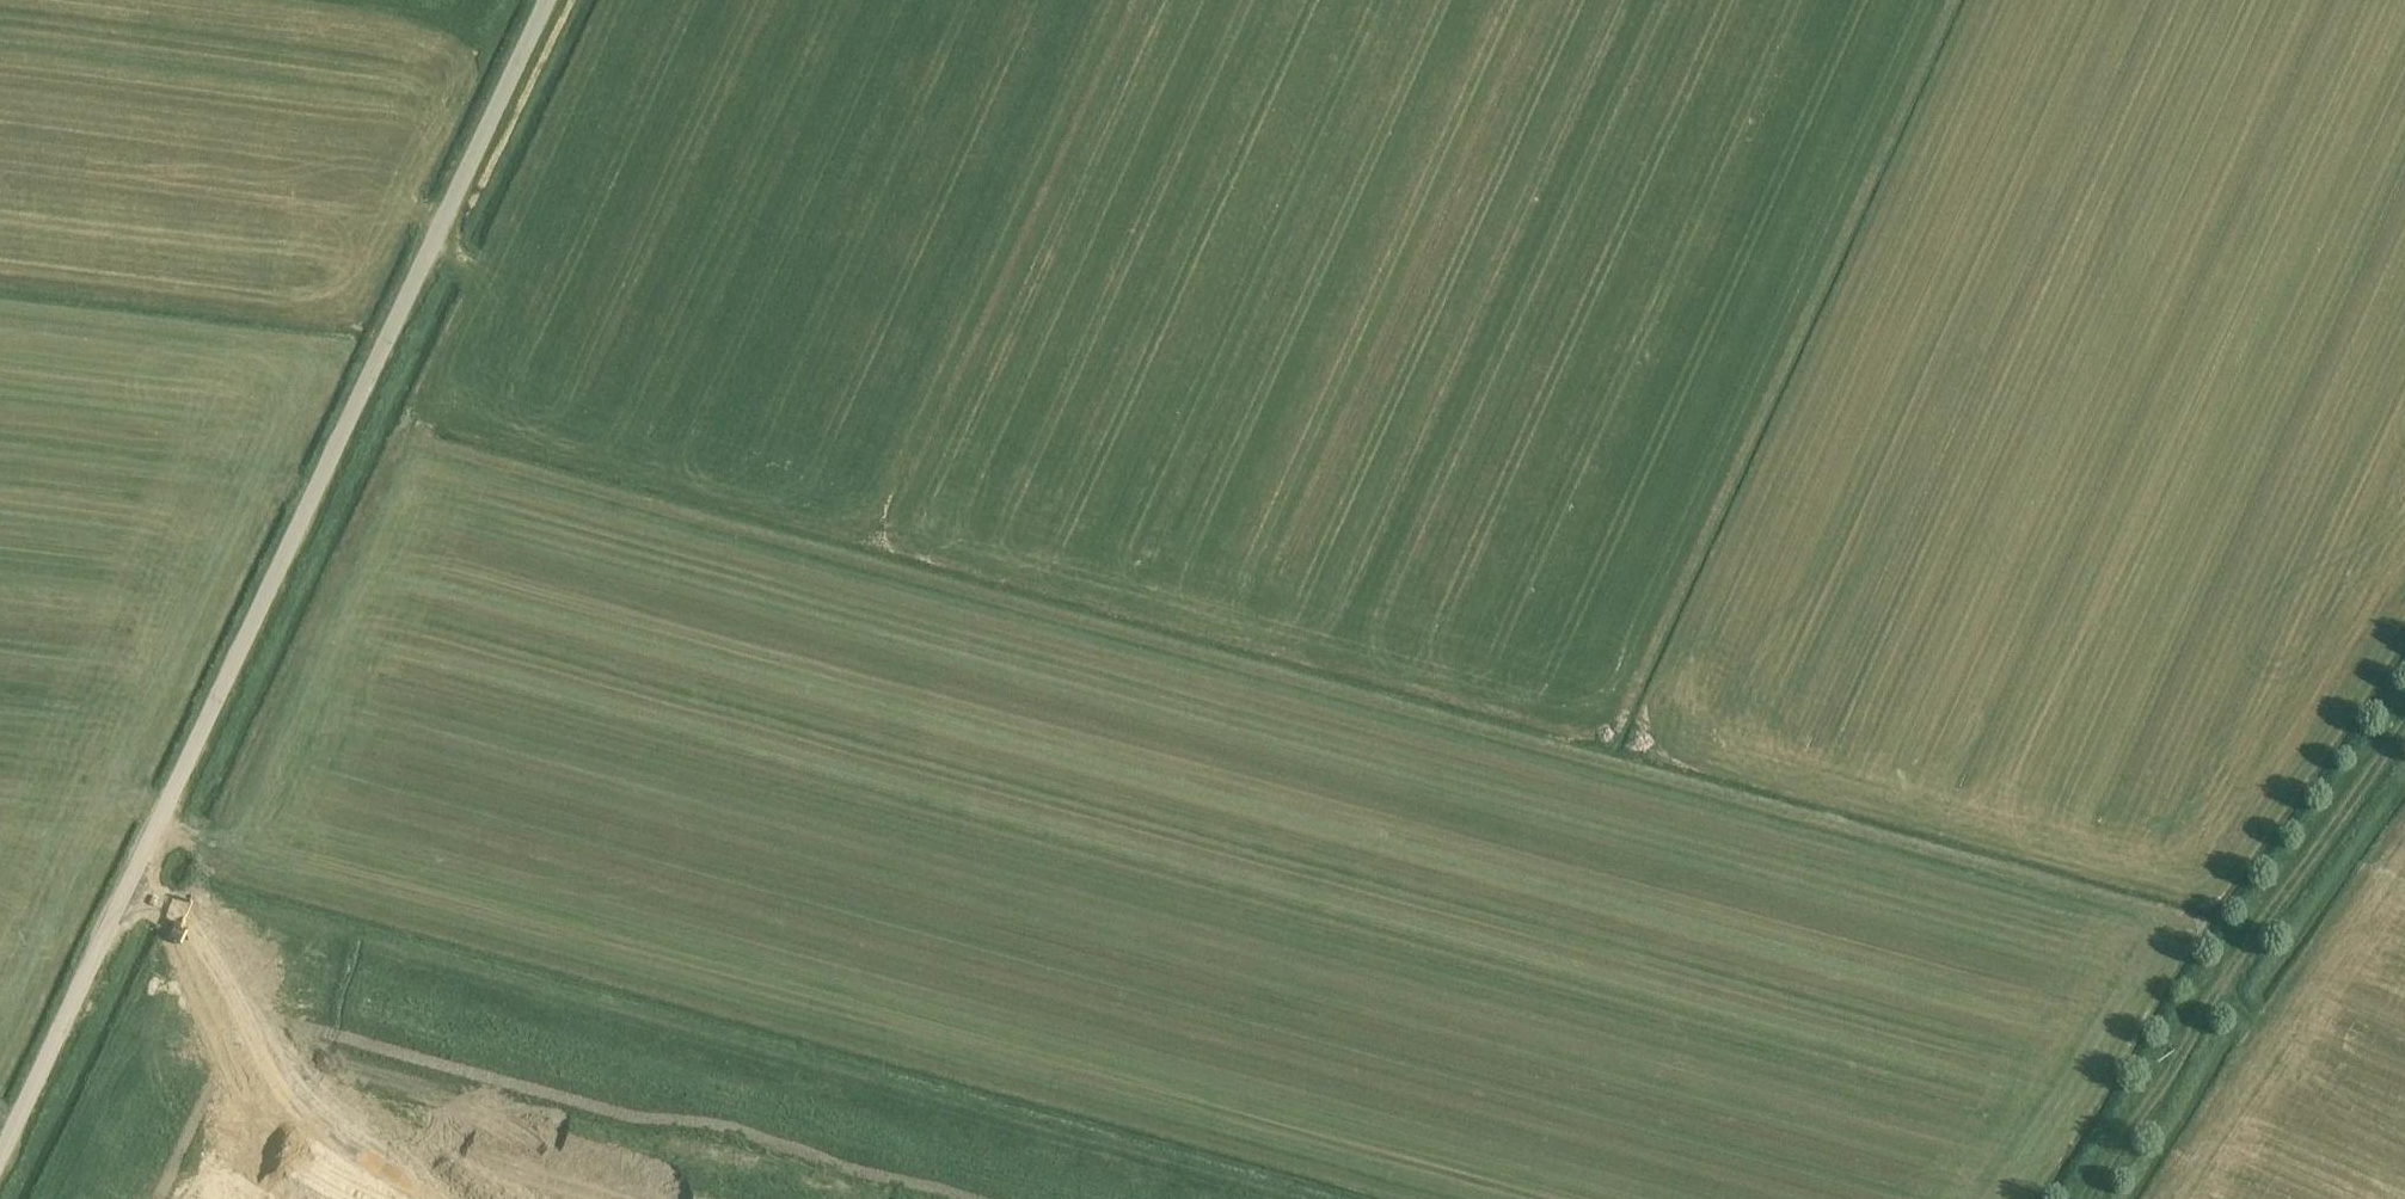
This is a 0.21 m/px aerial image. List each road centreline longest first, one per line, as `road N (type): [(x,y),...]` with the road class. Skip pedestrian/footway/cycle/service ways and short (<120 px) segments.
road 1 (unclassified): [(0,1157),(548,0)]
road 2 (track): [(2404,720),(2213,991),(2083,1198)]

